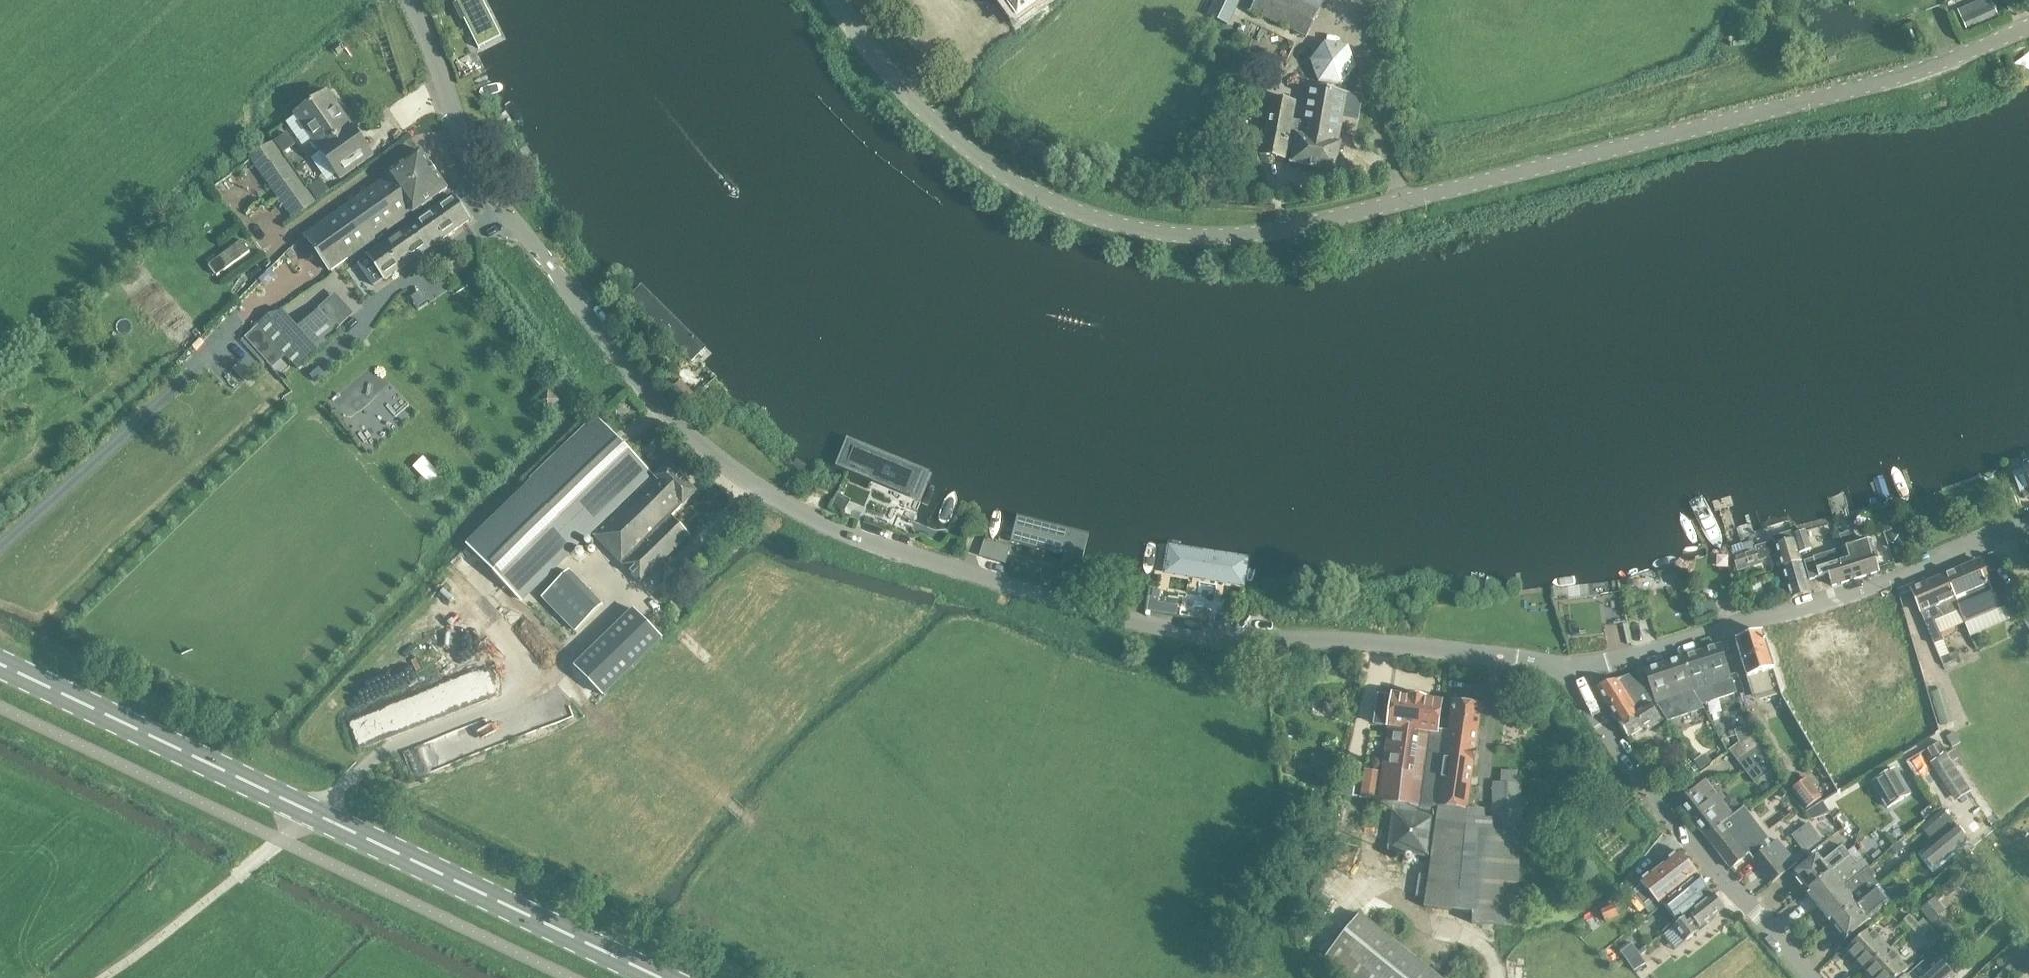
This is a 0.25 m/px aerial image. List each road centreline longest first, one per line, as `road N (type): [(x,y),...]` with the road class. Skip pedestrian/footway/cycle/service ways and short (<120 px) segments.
road 1 (residential): [(1569,674),(1529,658),(1190,633),(912,555),(833,528),(748,483),(679,422),(489,191),(410,0)]
road 2 (unclassified): [(2028,29),(1763,115),(1287,228),(1178,240),(1099,222),(974,159),(854,39),(833,0)]
road 3 (primary): [(659,977),(0,665)]
road 4 (residential): [(1569,674),(1883,581),(2028,518)]
road 5 (track): [(0,544),(298,274)]
road 6 (residential): [(1811,977),(1671,819),(1569,674)]
road 7 (track): [(112,977),(283,843),(308,811)]
road 8 (track): [(1490,977),(1491,958),(1364,882)]
road 9 (track): [(1248,977),(1273,971),(1364,882)]

